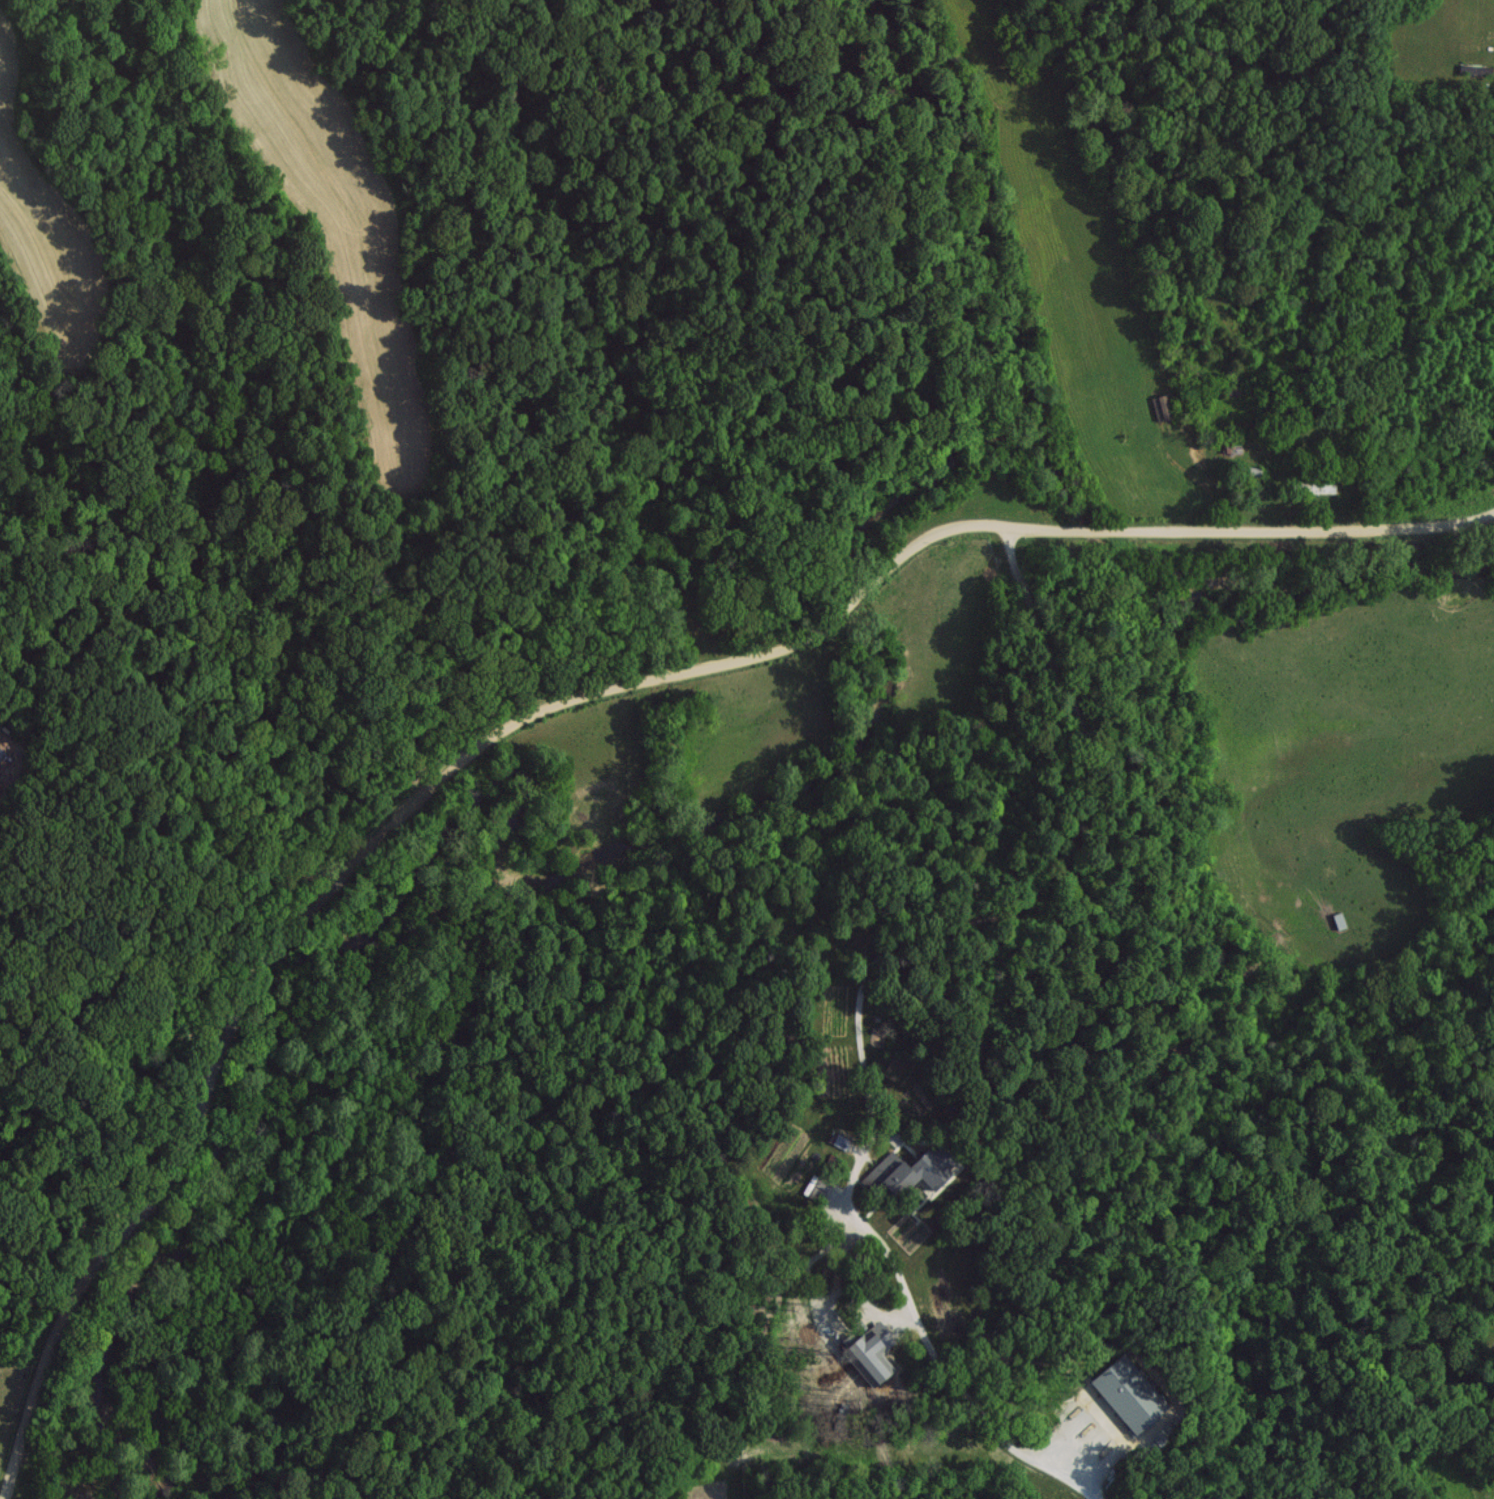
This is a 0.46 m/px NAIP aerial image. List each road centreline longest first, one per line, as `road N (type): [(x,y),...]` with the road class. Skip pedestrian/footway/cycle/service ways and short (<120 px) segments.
road 1 (residential): [(3,1498),(18,1447),(24,1352),(114,1154),(170,1066),(349,843),(457,756),(510,724),(716,663),(777,654),(959,527),(1493,514)]
road 2 (residential): [(313,885),(225,823),(94,798),(0,811)]

